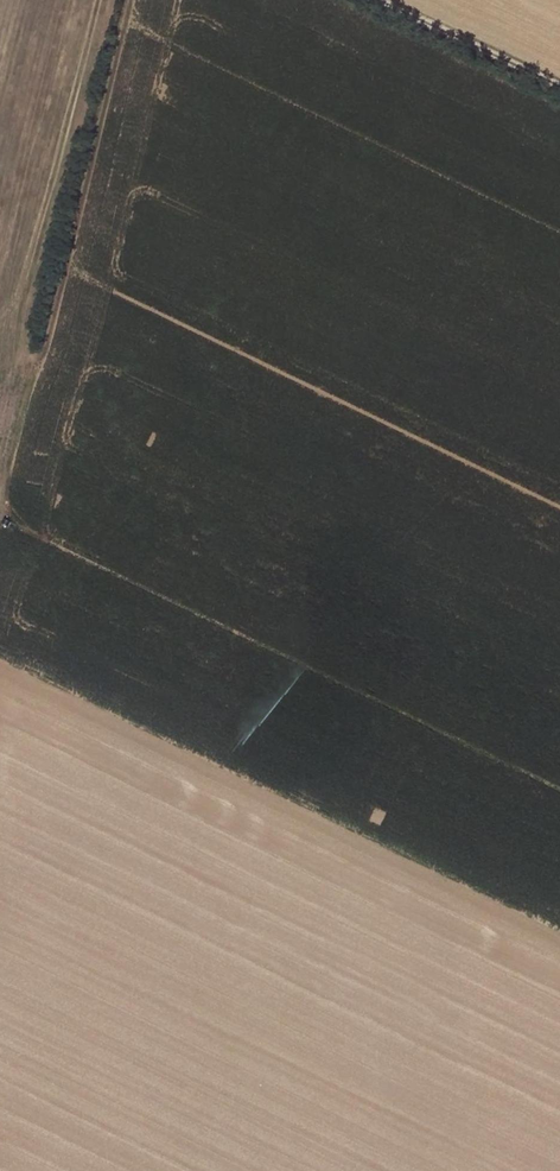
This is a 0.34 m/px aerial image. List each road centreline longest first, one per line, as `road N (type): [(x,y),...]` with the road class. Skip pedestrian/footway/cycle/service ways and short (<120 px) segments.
road 1 (track): [(559,92),(369,0)]

